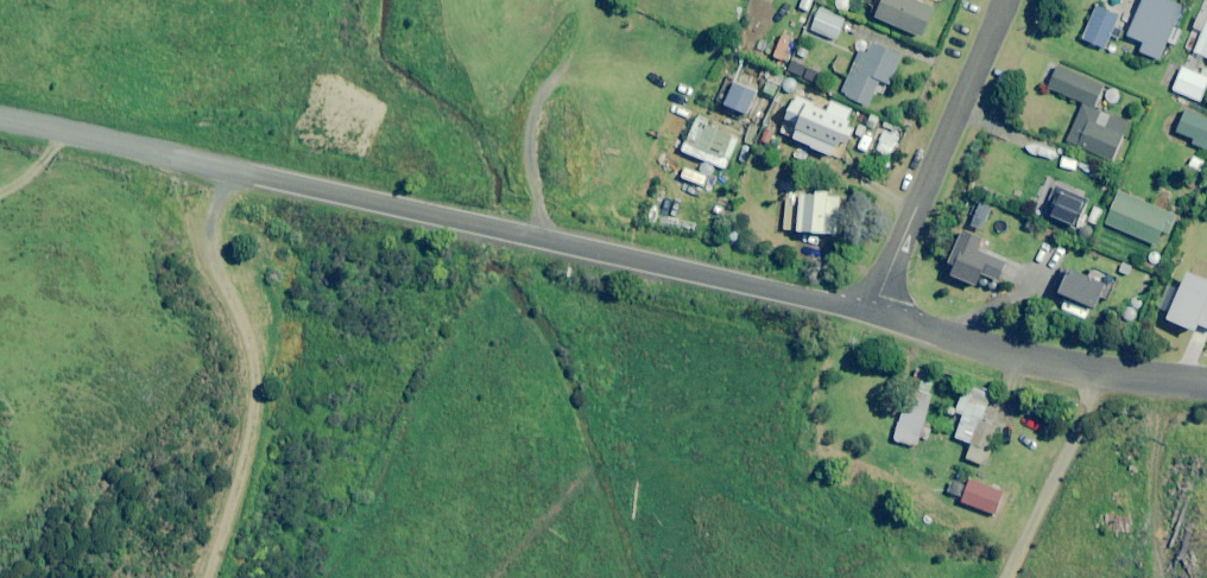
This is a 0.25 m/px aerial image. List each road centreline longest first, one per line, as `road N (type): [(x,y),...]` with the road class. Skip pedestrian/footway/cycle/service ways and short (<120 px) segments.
road 1 (residential): [(871,311),(0,118)]
road 2 (track): [(231,168),(210,230),(212,250),(247,329),(256,375),(250,440),(204,577)]
road 3 (residential): [(1206,381),(1011,353),(871,311)]
road 4 (residential): [(871,311),(1005,0)]

